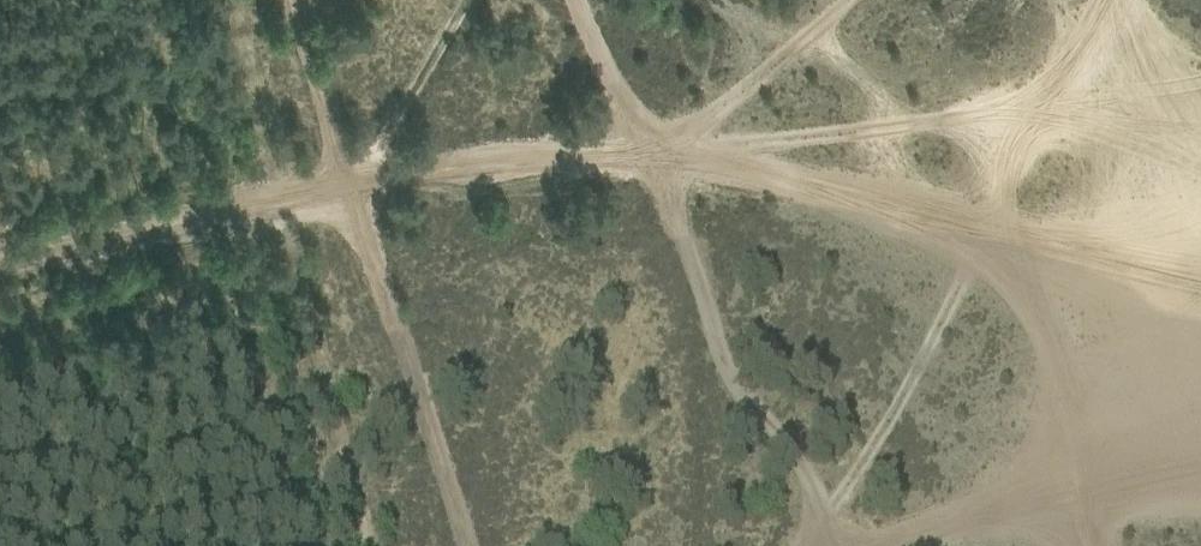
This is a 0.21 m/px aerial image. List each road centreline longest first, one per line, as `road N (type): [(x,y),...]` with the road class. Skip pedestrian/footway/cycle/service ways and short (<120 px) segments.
road 1 (track): [(1200,451),(1060,482),(883,545)]

